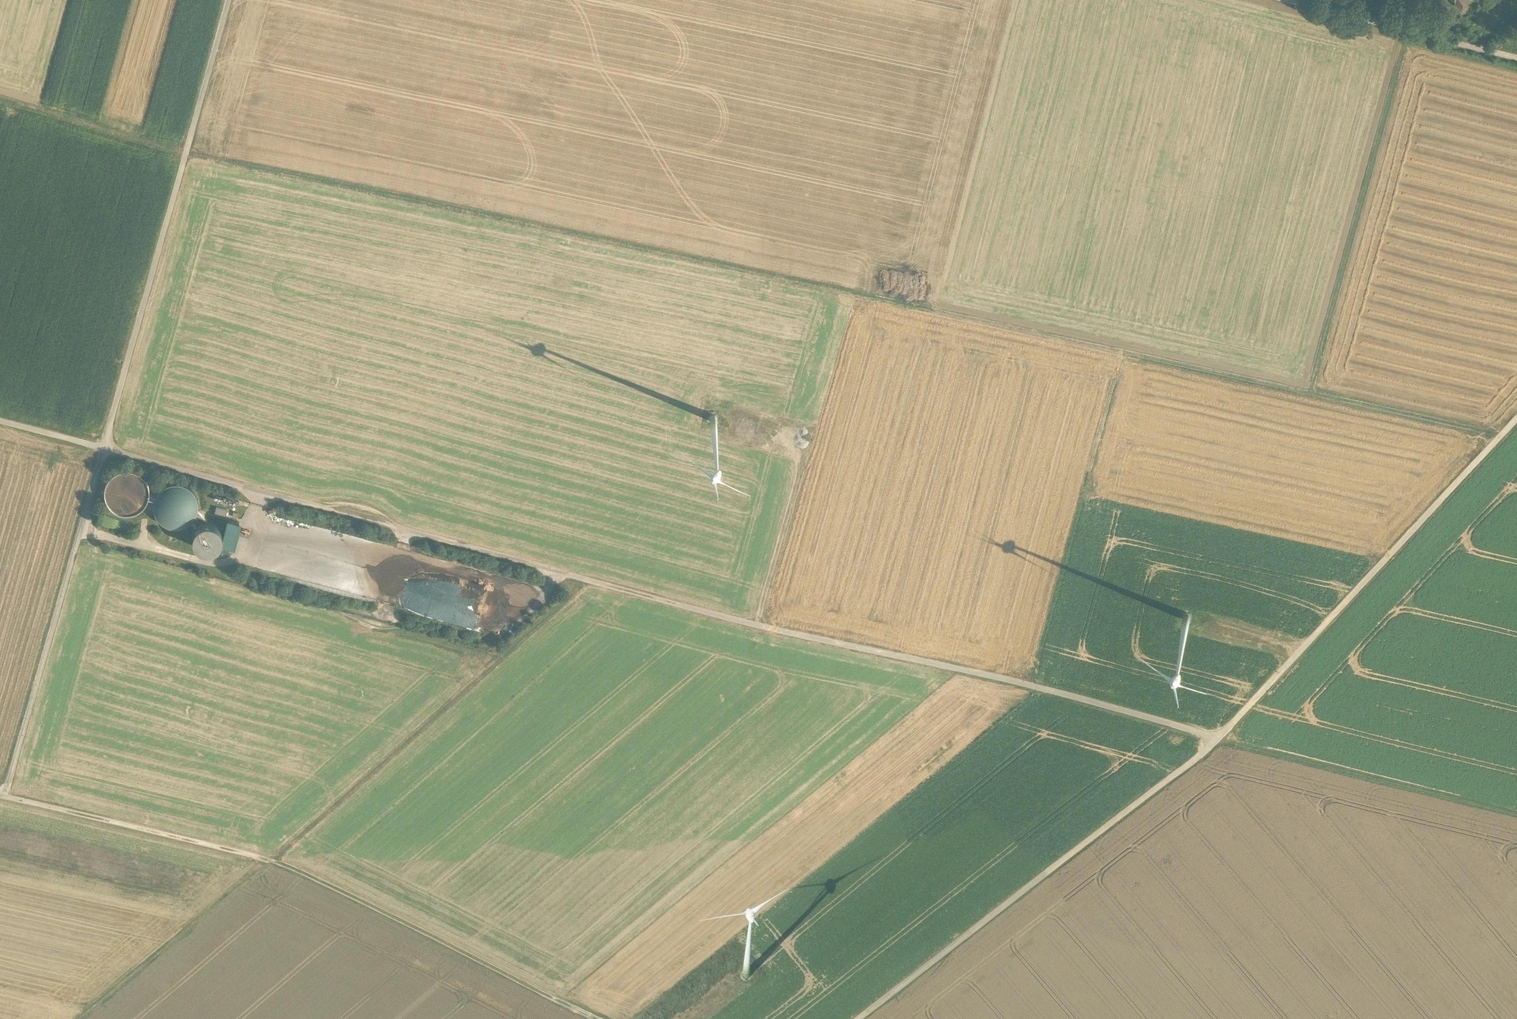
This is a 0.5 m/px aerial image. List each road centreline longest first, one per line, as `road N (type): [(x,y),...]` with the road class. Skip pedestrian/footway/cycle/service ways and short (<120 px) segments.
road 1 (track): [(0,423),(778,632),(1033,686),(1516,815)]
road 2 (track): [(1497,442),(1146,358),(185,154)]
road 3 (track): [(860,1018),(1208,748),(1516,420)]
road 4 (track): [(228,0),(4,798)]
road 5 (track): [(271,861),(589,582)]
road 6 (track): [(1309,395),(1405,31)]
road 7 (track): [(271,861),(595,1018)]
road 8 (track): [(1122,354),(1033,686)]
road 9 (track): [(0,797),(271,861)]
road 10 (track): [(271,861),(78,1018)]
road 11 (track): [(1516,59),(1282,0)]
road 12 (track): [(0,97),(185,154)]

